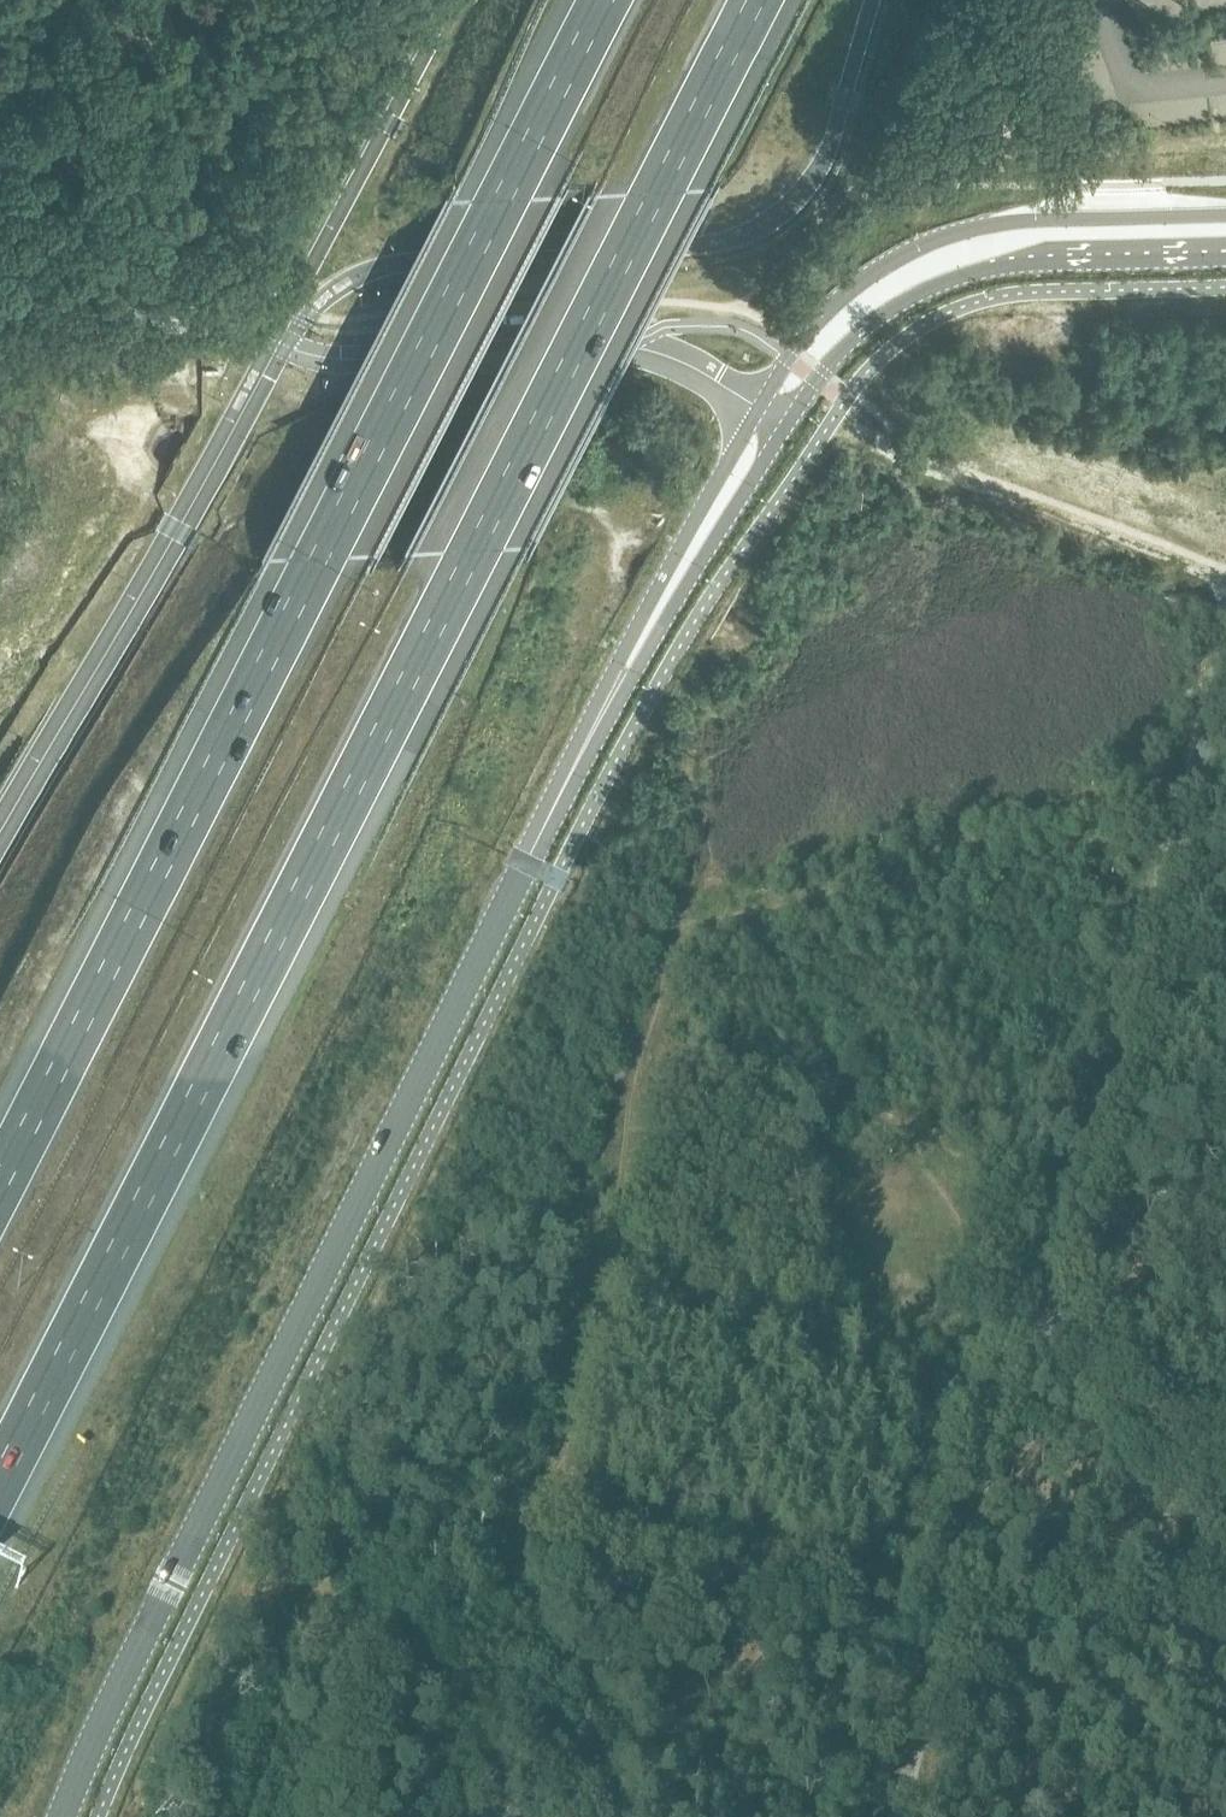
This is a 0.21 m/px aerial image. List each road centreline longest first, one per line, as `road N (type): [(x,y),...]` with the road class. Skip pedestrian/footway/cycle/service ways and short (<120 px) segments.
road 1 (motorway): [(0,1475),(754,0)]
road 2 (motorway): [(607,0),(0,1185)]
road 3 (secondary): [(612,693),(114,1690),(64,1816)]
road 4 (unclassified): [(896,1816),(1019,1360),(1059,1249),(1225,657)]
road 5 (unclassified): [(634,346),(341,360),(222,323),(0,328)]
road 6 (secondary): [(1225,214),(1020,218),(921,246),(878,268),(816,324),(759,410)]
road 7 (secondary): [(786,428),(839,351),(870,323),(960,276),(997,267),(1225,260)]
road 8 (secondary): [(759,410),(627,643),(612,693)]
road 9 (secondary): [(612,693),(649,649),(786,428)]
road 10 (unclassified): [(634,346),(686,364),(759,410)]

